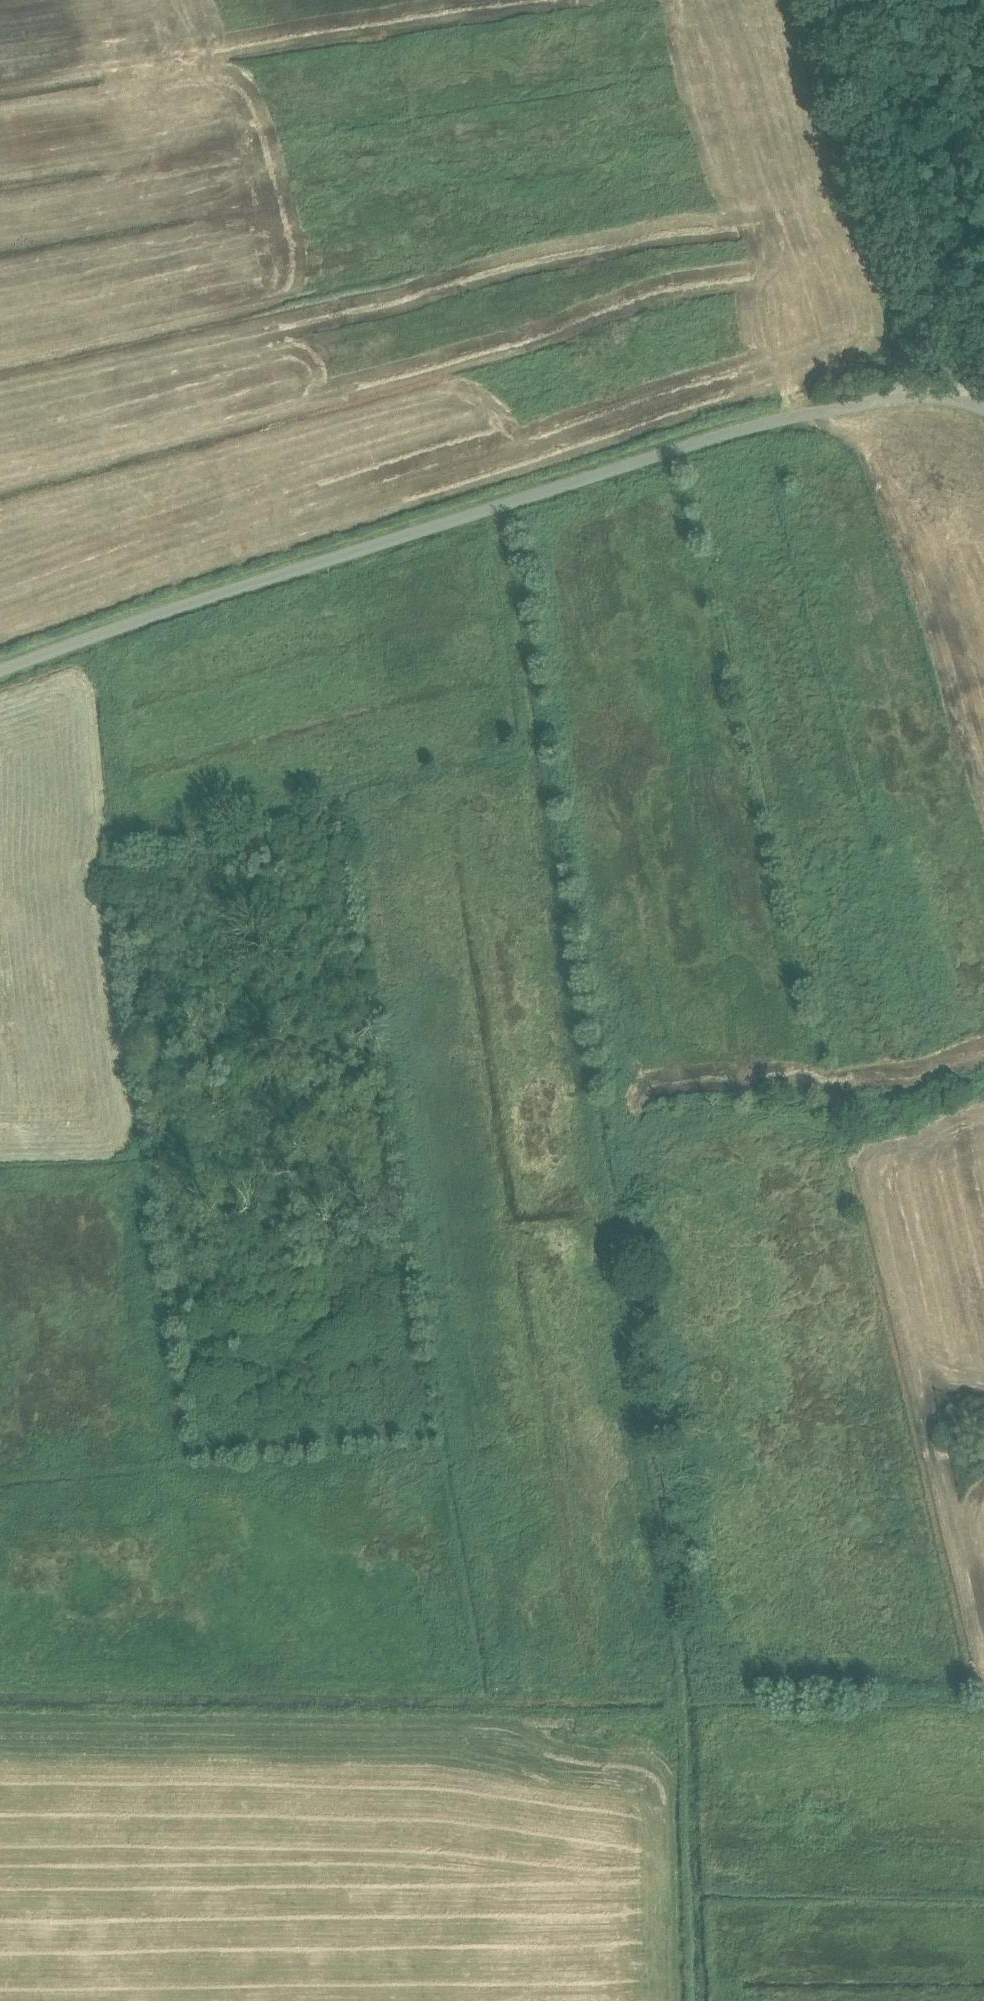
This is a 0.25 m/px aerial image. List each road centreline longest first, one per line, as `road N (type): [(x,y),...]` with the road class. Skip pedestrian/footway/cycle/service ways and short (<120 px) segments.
road 1 (unclassified): [(983,412),(884,398),(776,420),(0,675)]
road 2 (track): [(836,0),(937,305)]

